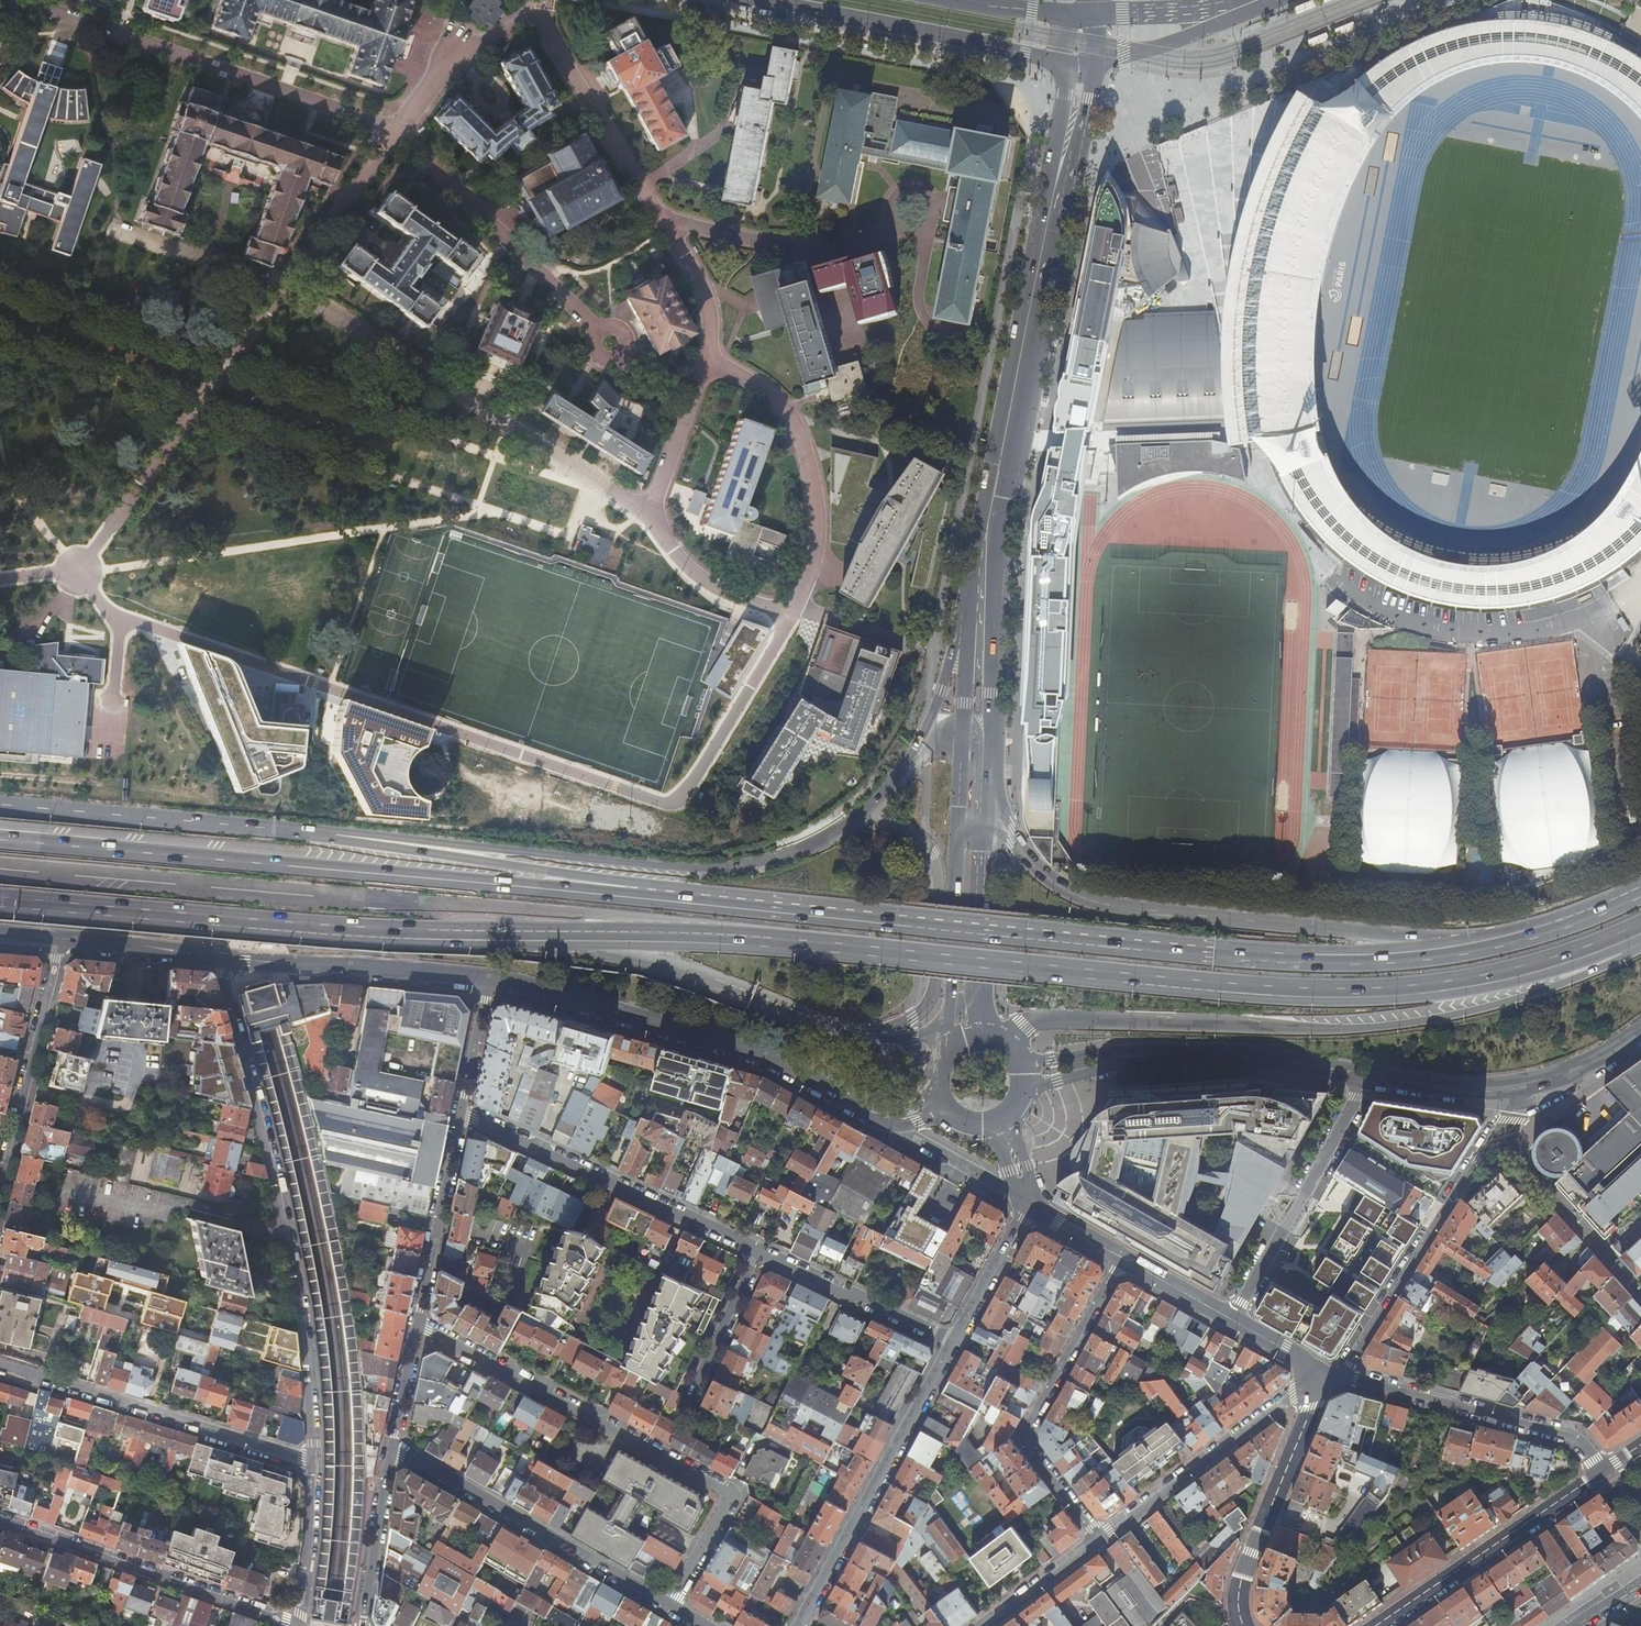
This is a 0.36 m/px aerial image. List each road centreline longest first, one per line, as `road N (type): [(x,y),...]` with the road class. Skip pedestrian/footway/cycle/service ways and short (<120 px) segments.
road 1 (trunk): [(418,933),(729,937),(1352,995),(1486,977),(1640,924)]
road 2 (trunk): [(826,912),(0,839)]
road 3 (trunk): [(1486,947),(1332,962),(826,912)]
road 4 (trunk): [(1011,1047),(1018,1028),(1060,1019),(1297,1031),(1406,1023),(1514,1001),(1592,970),(1640,936)]
road 5 (primary): [(1081,63),(980,607)]
road 6 (trunk): [(1486,947),(1102,904),(1053,882),(1011,837),(973,828)]
road 7 (motorway): [(860,818),(796,853),(710,868),(335,836)]
road 8 (residential): [(314,1460),(305,1327),(217,958)]
road 9 (motorway): [(826,912),(335,836)]
road 10 (residential): [(417,1325),(726,1490),(727,1507),(672,1605)]
road 11 (trunk): [(418,933),(687,973),(832,1029)]
road 12 (trunk): [(0,898),(418,933)]
road 13 (secondary): [(883,1116),(738,1047),(490,977)]
road 14 (residential): [(1326,1374),(1349,1364),(1523,1085)]
road 15 (secondary): [(1368,1074),(1210,1053),(1129,1056),(1025,1076)]
road 16 (motorway): [(832,1029),(912,1019),(937,981),(940,881),(933,855),(909,831),(860,818)]
road 17 (motorway): [(335,836),(0,805)]
road 18 (primary): [(752,0),(1081,63)]
road 19 (residential): [(1121,1257),(1025,1438),(1098,1542)]
road 20 (residential): [(314,1460),(0,1365)]
road 21 (residential): [(758,1250),(461,1113)]
road 22 (residential): [(798,1625),(955,1340)]
road 23 (residential): [(672,1605),(393,1445)]
road 24 (residential): [(297,1625),(0,1520)]
road 25 (residential): [(1605,1469),(1566,1434),(1326,1374)]
road 26 (residential): [(1326,1374),(1098,1542)]
road 27 (residential): [(1368,1074),(1233,1320)]
road 28 (secondary): [(1375,1625),(1605,1469)]
road 29 (secondary): [(490,977),(217,958)]
road 30 (secondary): [(1326,1374),(1242,1577),(1244,1625)]
road 31 (residential): [(58,937),(0,1176)]
road 32 (residential): [(955,1340),(758,1250)]
road 33 (residential): [(461,1113),(417,1325)]
road 34 (primary): [(1081,63),(1175,41),(1278,0)]
road 35 (residential): [(393,1445),(363,1625)]
road 36 (primary): [(973,828),(963,1010)]
road 37 (residential): [(297,1625),(314,1460)]
road 38 (trunk): [(1640,891),(1591,918),(1486,947)]
road 39 (secondary): [(217,958),(58,937)]
road 40 (motorway): [(980,607),(916,753)]
road 41 (secondary): [(1523,1085),(1466,1088),(1368,1074)]
road 42 (residential): [(955,1340),(1029,1204)]
road 43 (residential): [(696,1385),(758,1250)]
road 44 (primary): [(1230,0),(1086,14)]
road 45 (residential): [(490,977),(461,1113)]
road 46 (residential): [(1098,1542),(987,1625)]
road 47 (primary): [(980,607),(976,745)]
road 48 (secondary): [(1640,1028),(1574,1069),(1523,1085)]
road 49 (primary): [(1086,14),(956,0)]
road 50 (secondary): [(1121,1257),(1233,1320)]
road 51 (residential): [(417,1325),(393,1445)]

